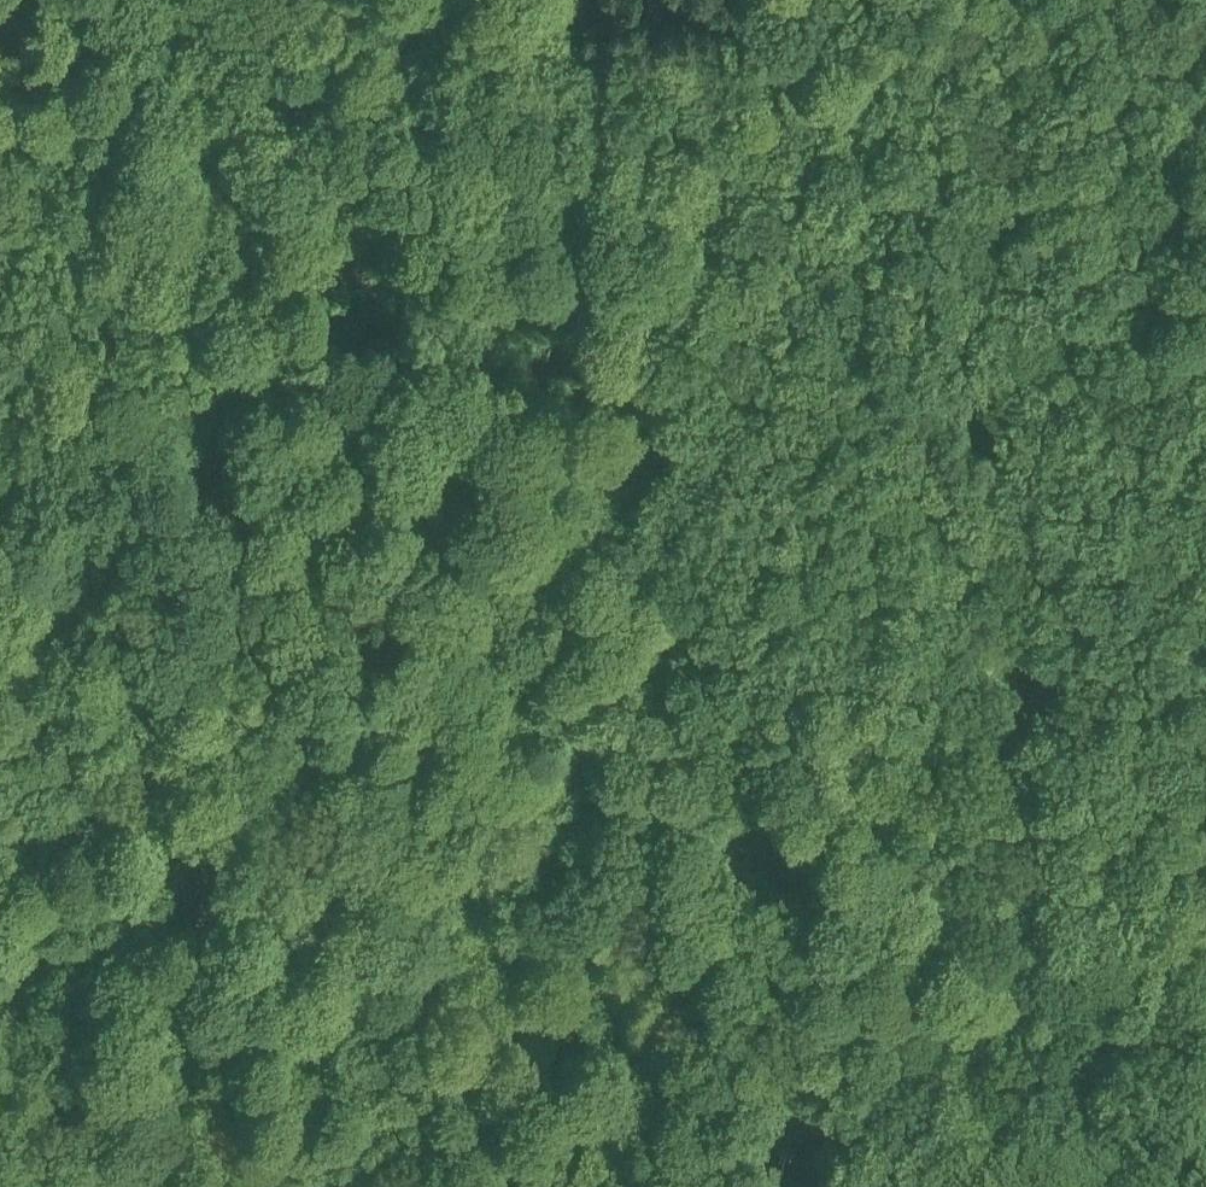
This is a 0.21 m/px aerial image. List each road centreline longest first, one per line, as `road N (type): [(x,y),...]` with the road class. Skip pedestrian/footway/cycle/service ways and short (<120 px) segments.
road 1 (track): [(88,0),(0,215)]

